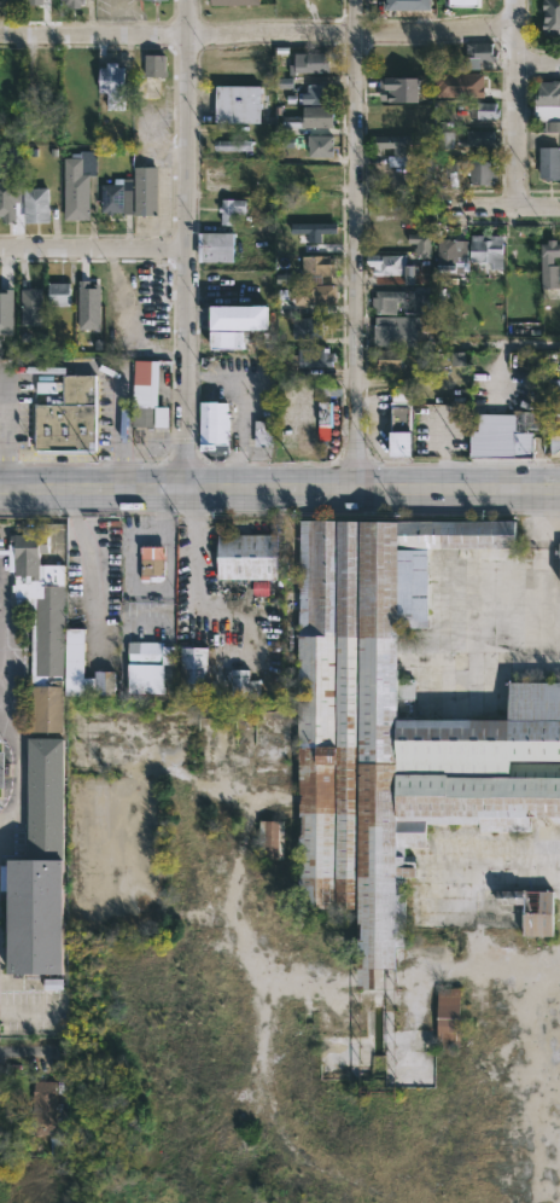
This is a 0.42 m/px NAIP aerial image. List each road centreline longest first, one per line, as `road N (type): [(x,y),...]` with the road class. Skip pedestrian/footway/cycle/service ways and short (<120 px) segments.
road 1 (secondary): [(0,487),(559,488)]
road 2 (residential): [(518,25),(0,34)]
road 3 (residential): [(355,489),(359,0)]
road 4 (residential): [(188,487),(188,0)]
road 5 (residential): [(519,207),(518,0)]
road 6 (residential): [(189,245),(0,249)]

